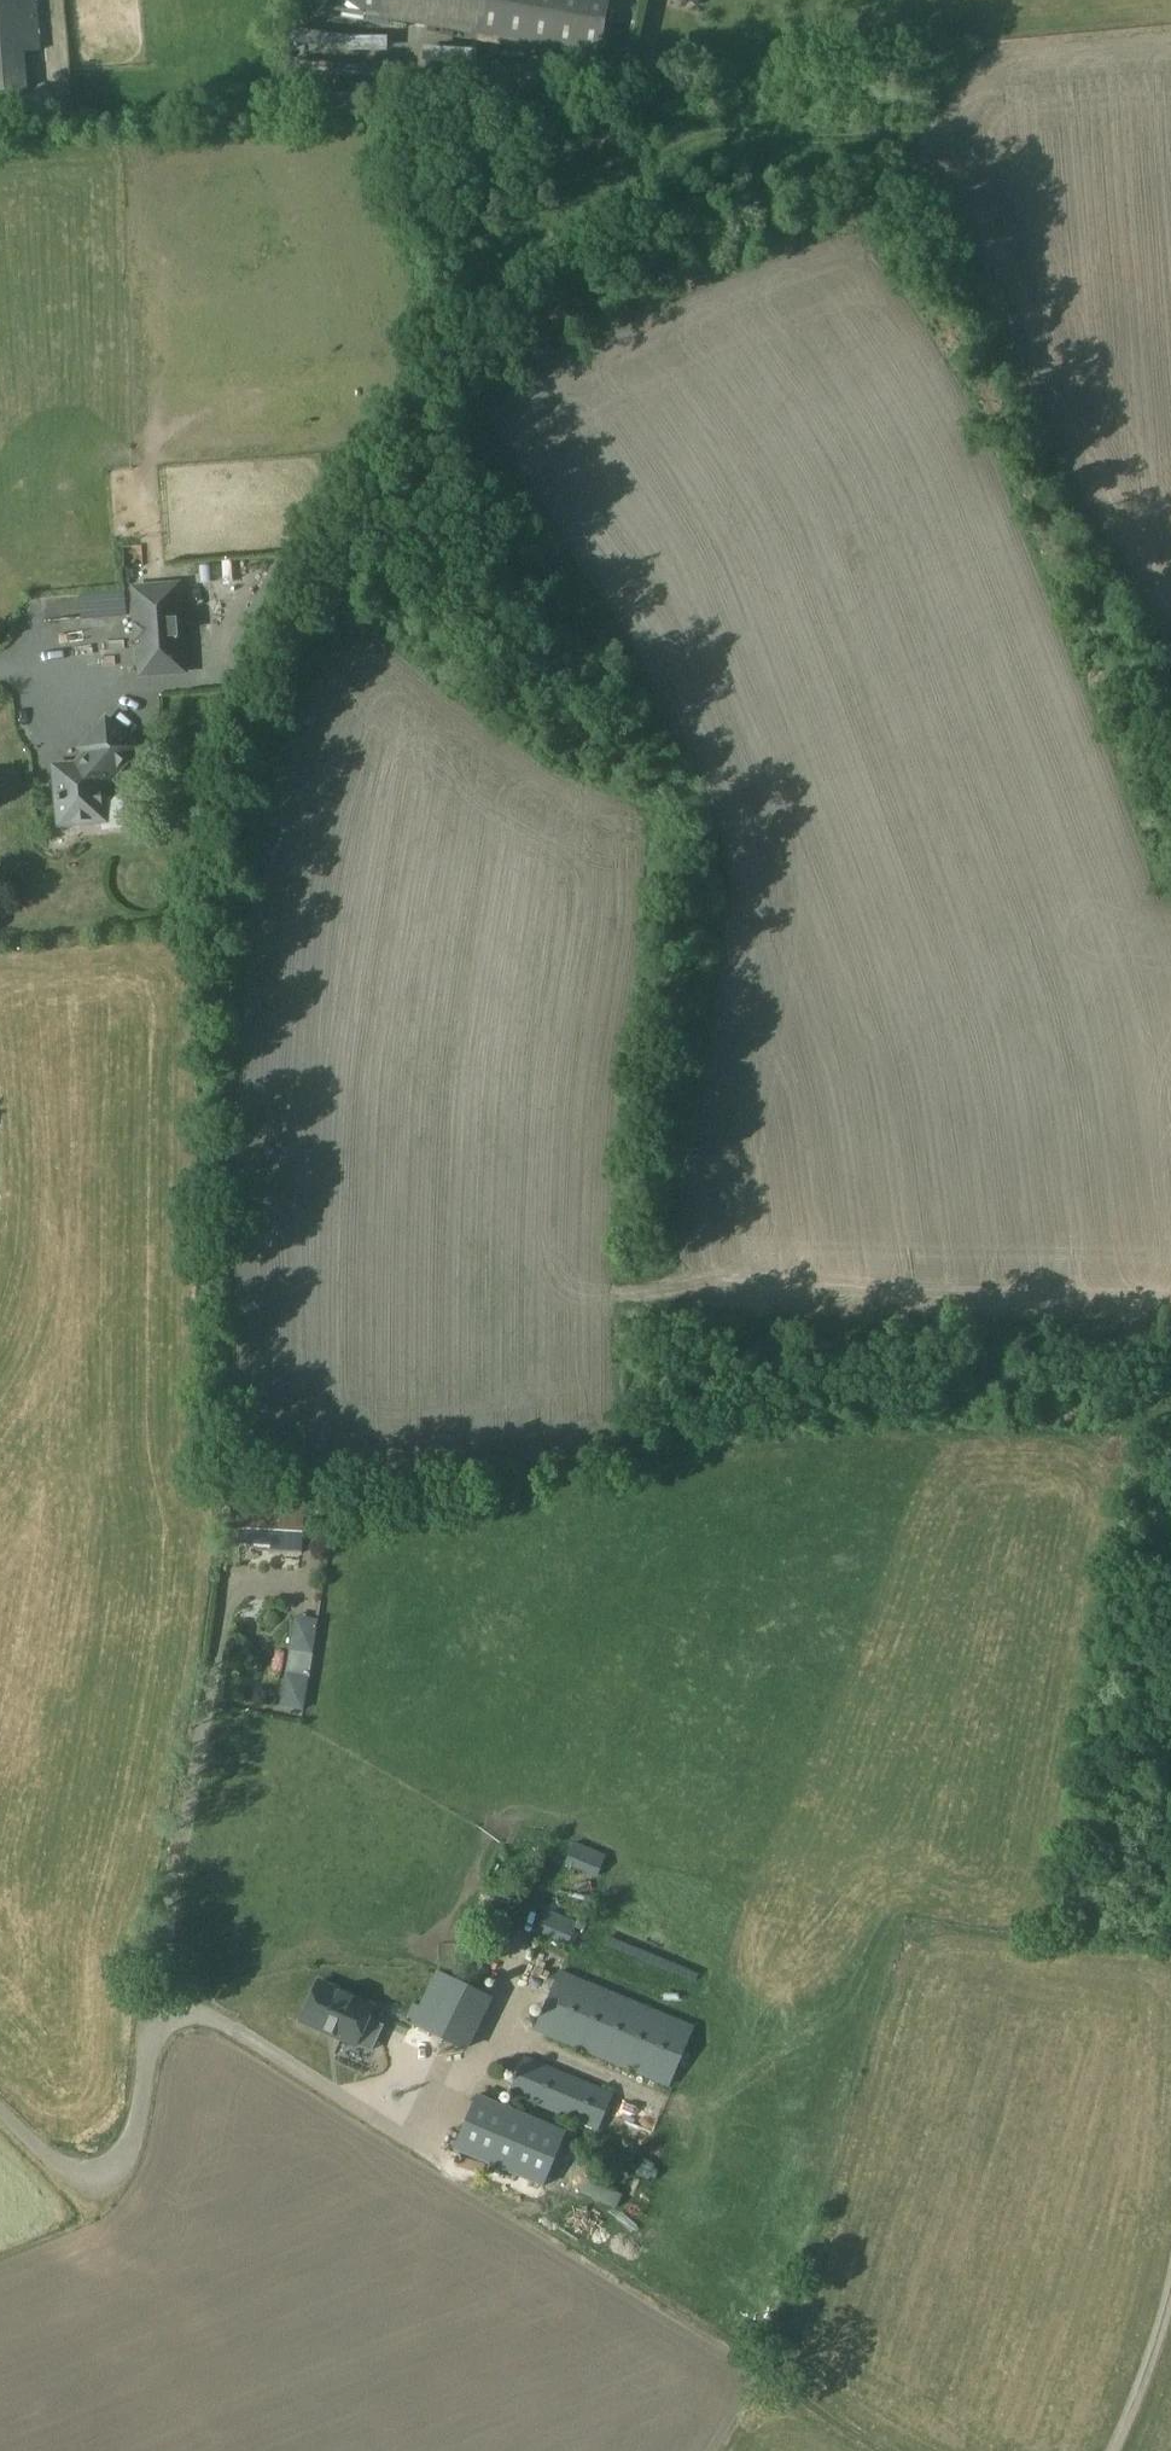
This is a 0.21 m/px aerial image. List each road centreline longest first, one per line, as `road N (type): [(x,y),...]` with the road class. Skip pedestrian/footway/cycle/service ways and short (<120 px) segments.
road 1 (unclassified): [(0,2107),(52,2156),(89,2176),(130,2162),(237,1576)]
road 2 (track): [(161,1996),(491,2195)]

